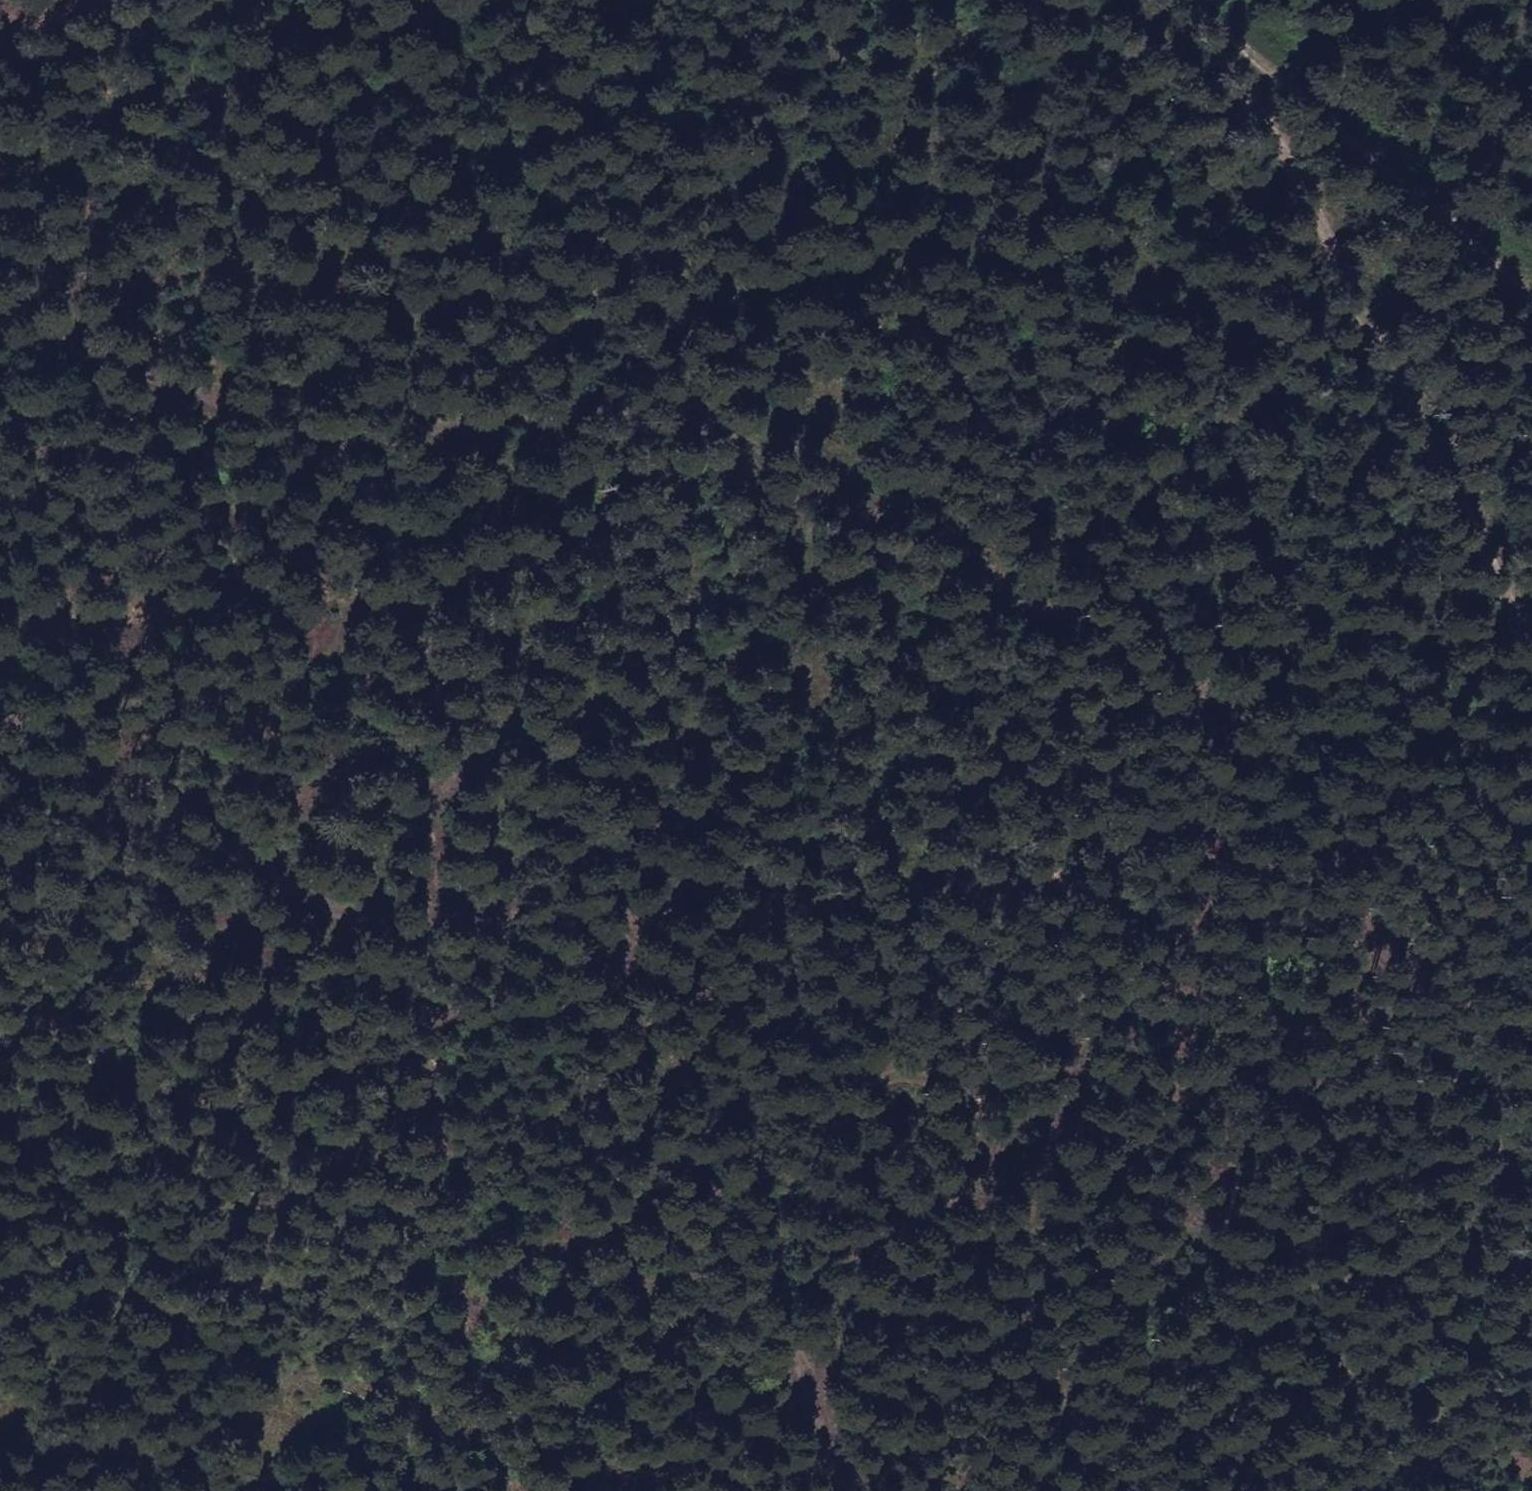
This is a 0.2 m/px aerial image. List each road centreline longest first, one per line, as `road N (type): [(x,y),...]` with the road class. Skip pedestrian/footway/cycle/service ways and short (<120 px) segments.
road 1 (track): [(1531,645),(1293,151),(1227,34)]
road 2 (track): [(1191,0),(1531,291)]
road 3 (track): [(0,56),(127,0)]

